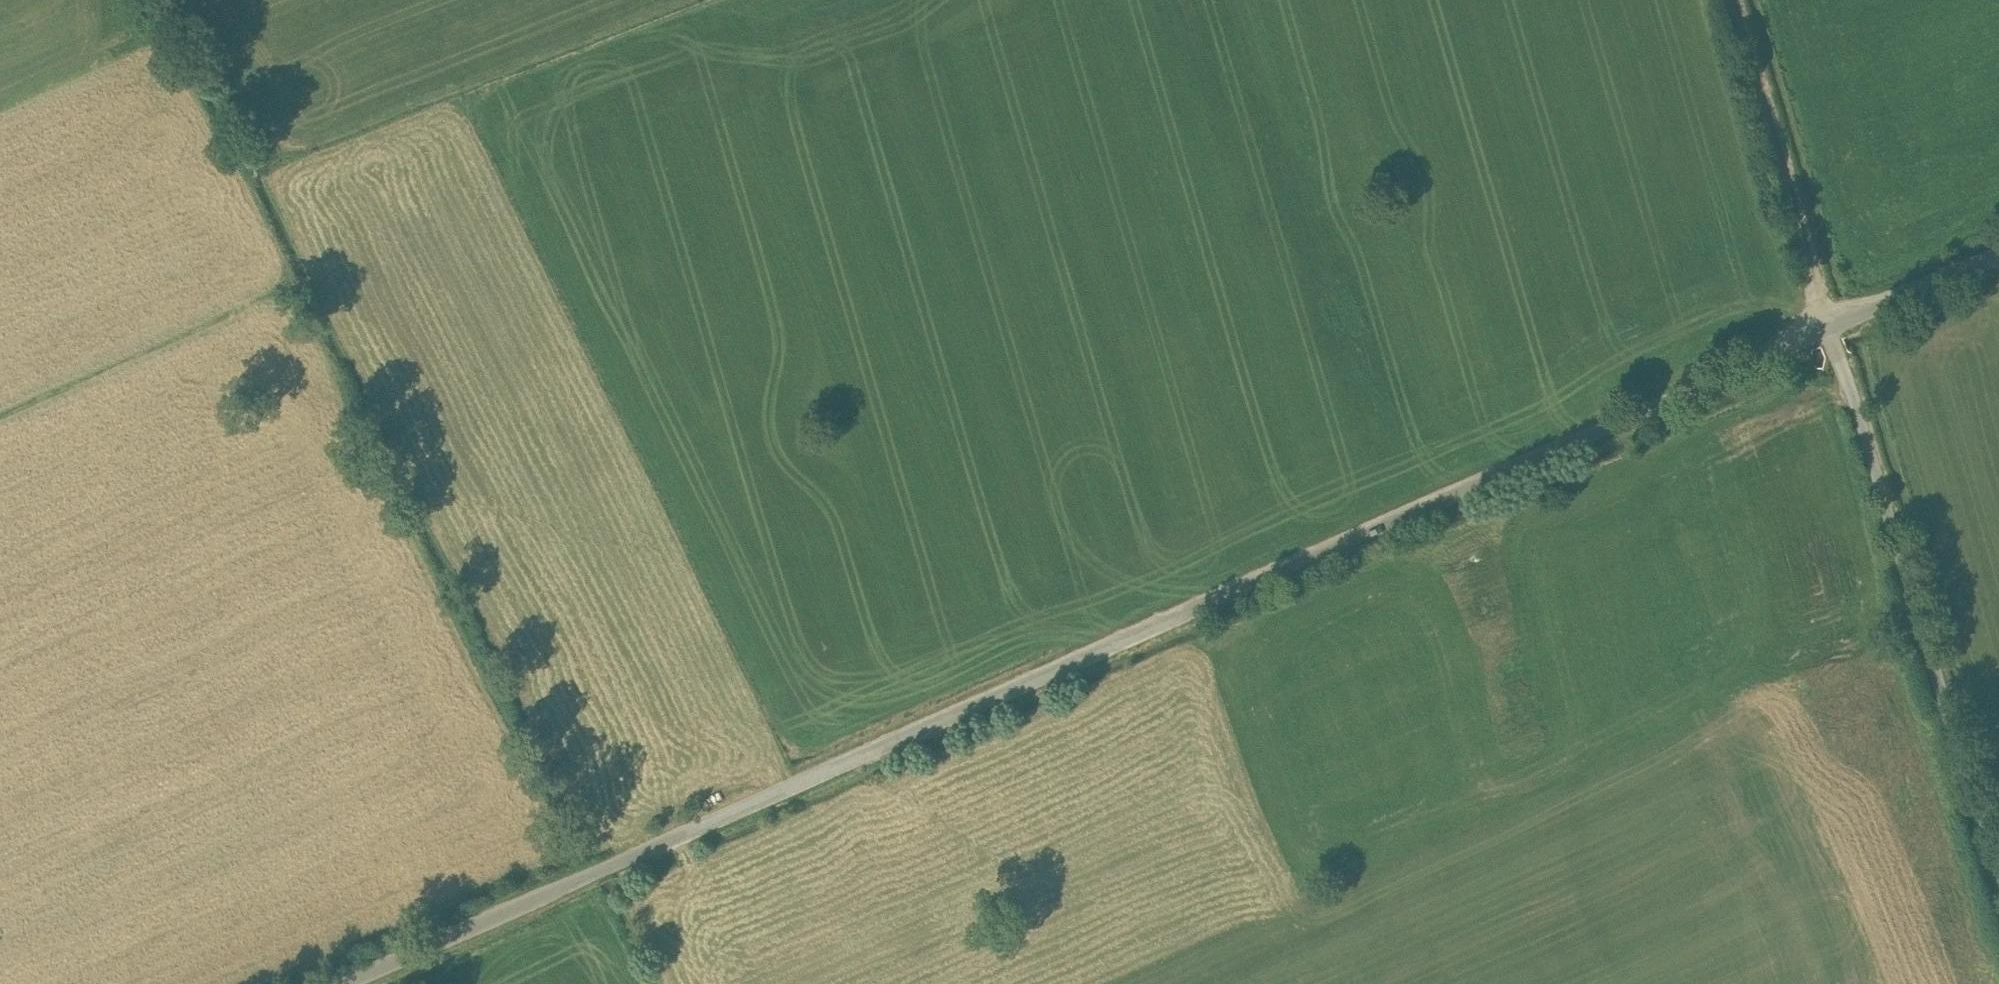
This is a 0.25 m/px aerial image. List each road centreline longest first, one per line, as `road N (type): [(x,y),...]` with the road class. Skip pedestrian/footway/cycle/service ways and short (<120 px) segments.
road 1 (unclassified): [(347,983),(867,758),(1307,550),(1832,328)]
road 2 (unclassified): [(1998,889),(1832,328)]
road 3 (track): [(1737,0),(1832,328)]
road 4 (unclassified): [(1832,328),(1998,254)]

